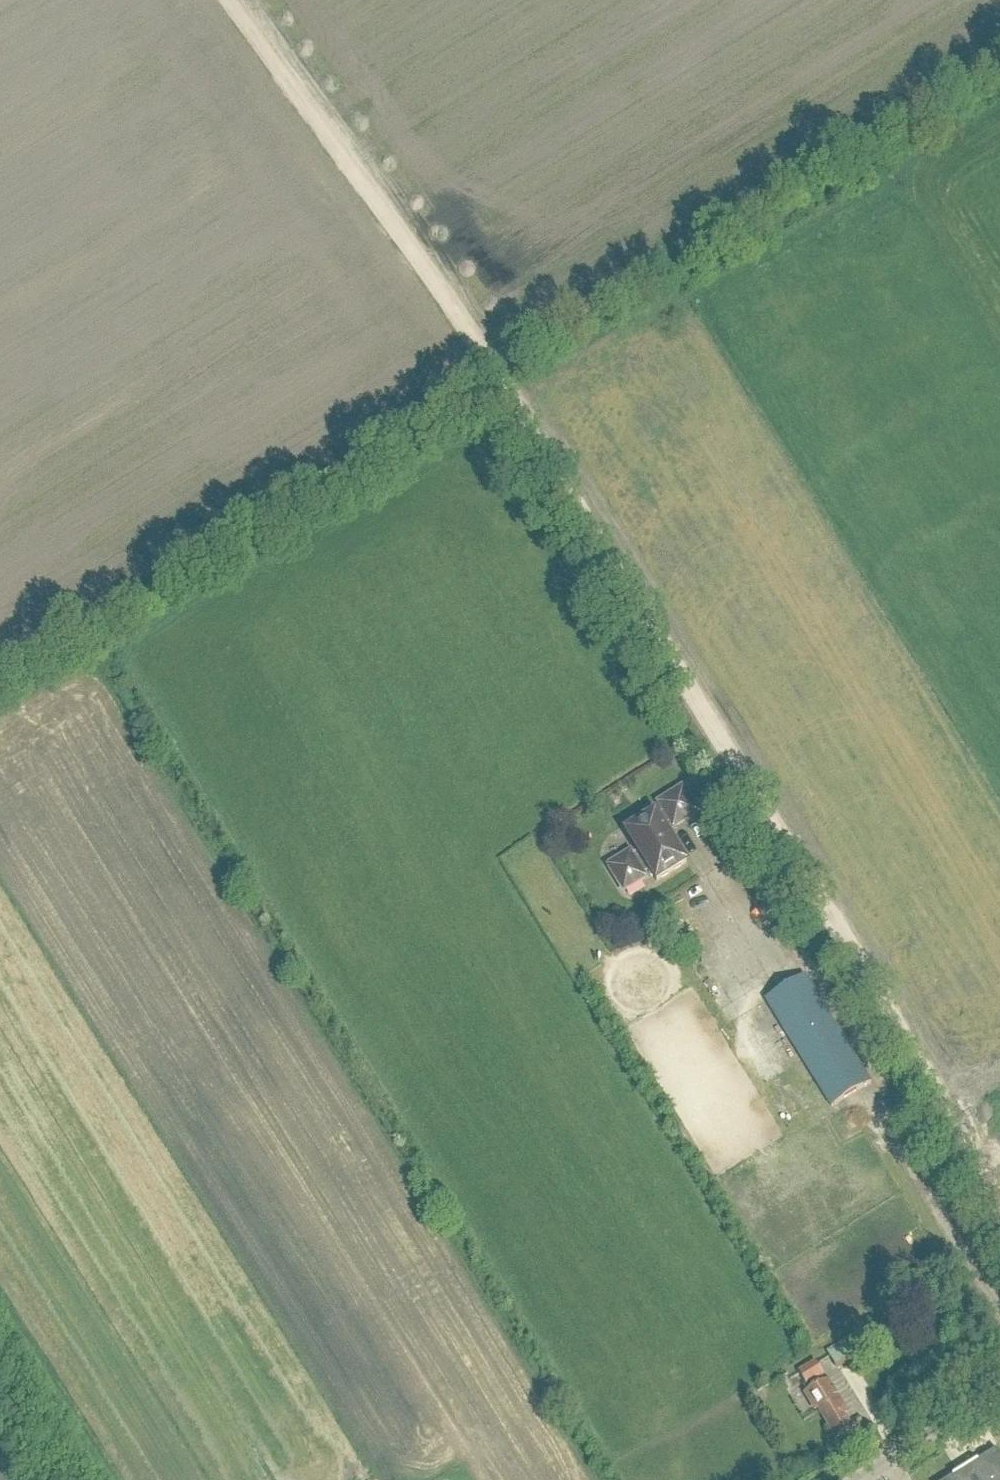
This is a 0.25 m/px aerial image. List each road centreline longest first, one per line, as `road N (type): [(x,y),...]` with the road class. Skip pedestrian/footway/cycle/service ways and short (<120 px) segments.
road 1 (track): [(999,1209),(500,395)]
road 2 (track): [(0,1324),(96,1479)]
road 3 (tertiary): [(861,1479),(999,1394)]

